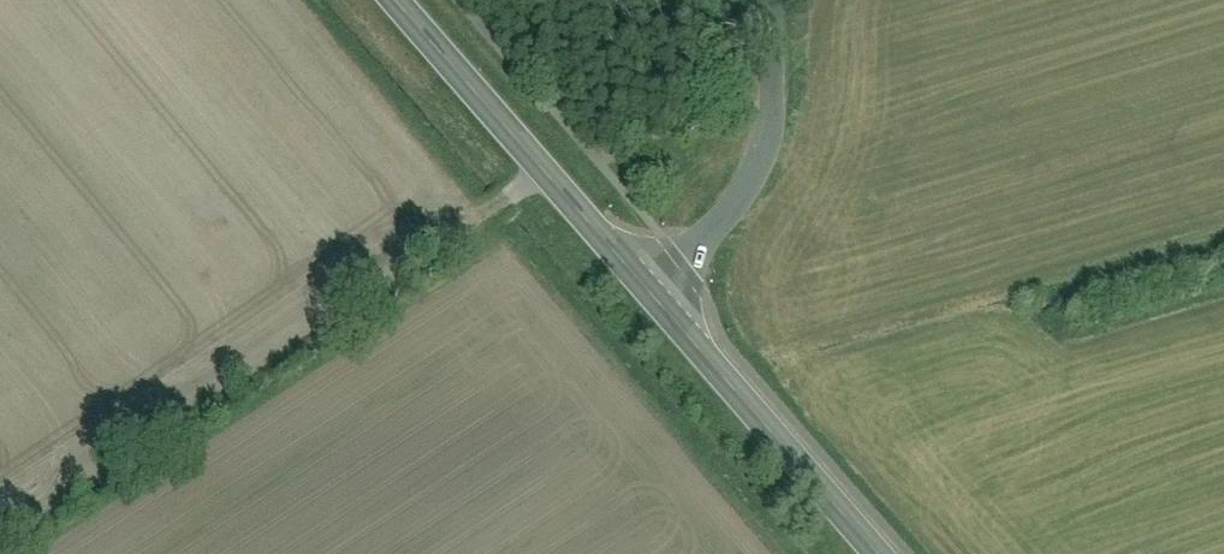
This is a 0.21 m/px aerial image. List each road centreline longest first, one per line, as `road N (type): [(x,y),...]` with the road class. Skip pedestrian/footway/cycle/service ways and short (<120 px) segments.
road 1 (tertiary): [(397,0),(652,295)]
road 2 (tertiary): [(652,295),(879,553)]
road 3 (unclassified): [(652,295),(717,238),(786,119),(779,0)]

